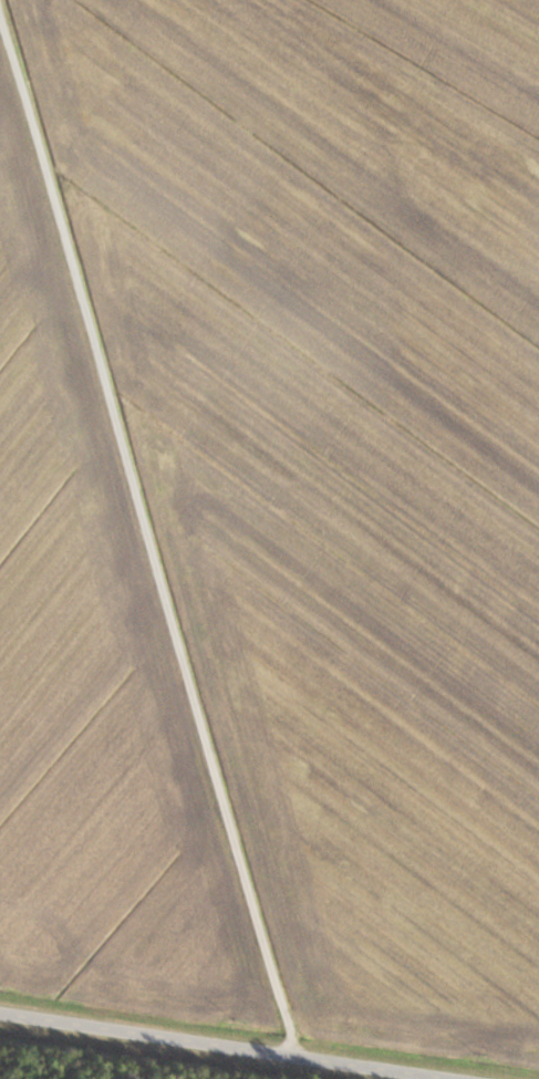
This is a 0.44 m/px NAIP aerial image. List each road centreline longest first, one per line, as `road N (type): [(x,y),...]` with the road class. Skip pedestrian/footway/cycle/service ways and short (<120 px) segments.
road 1 (residential): [(14,168),(129,563),(293,1055)]
road 2 (primary): [(0,1012),(461,1078)]
road 3 (residential): [(373,232),(129,563)]

